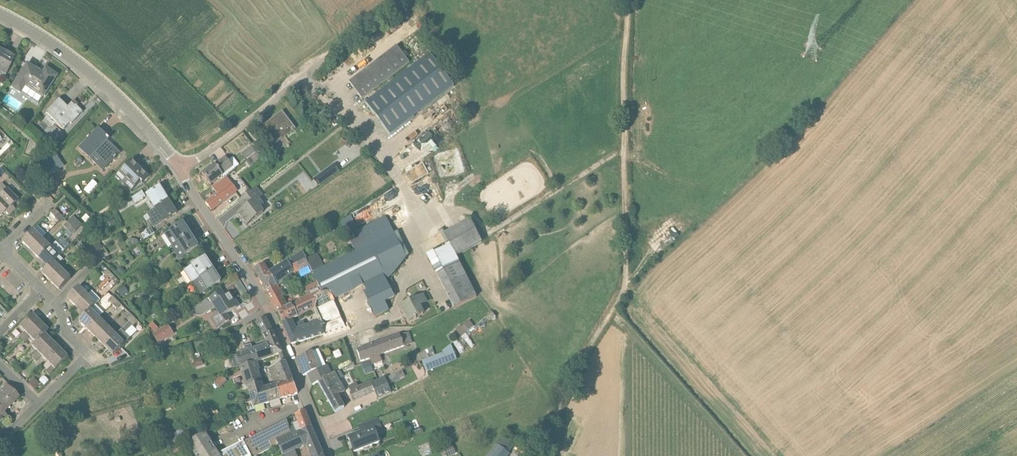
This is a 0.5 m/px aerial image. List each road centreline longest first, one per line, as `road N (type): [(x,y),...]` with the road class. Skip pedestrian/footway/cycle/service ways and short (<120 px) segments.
road 1 (track): [(627,0),(623,289),(537,455)]
road 2 (residential): [(330,455),(271,314),(180,169)]
road 3 (residential): [(180,169),(92,74),(0,13)]
road 4 (track): [(492,232),(614,154),(638,157)]
road 5 (unclassified): [(180,169),(309,74)]
road 6 (residential): [(88,355),(66,332),(60,307),(0,249)]
road 7 (residential): [(0,443),(88,355)]

